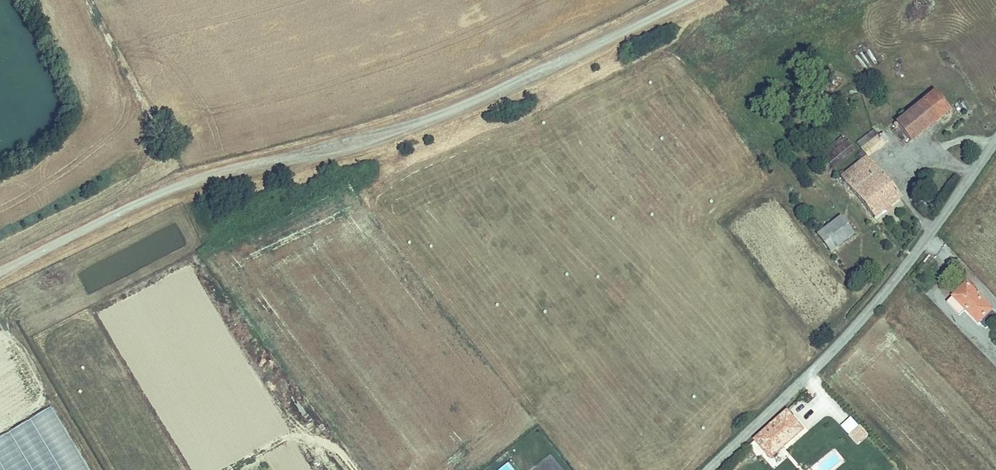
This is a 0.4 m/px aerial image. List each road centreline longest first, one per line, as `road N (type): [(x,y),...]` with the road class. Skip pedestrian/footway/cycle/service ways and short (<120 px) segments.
road 1 (unclassified): [(0,271),(212,176),(415,123),(685,0)]
road 2 (unclassified): [(706,469),(835,347),(905,266),(995,138)]

